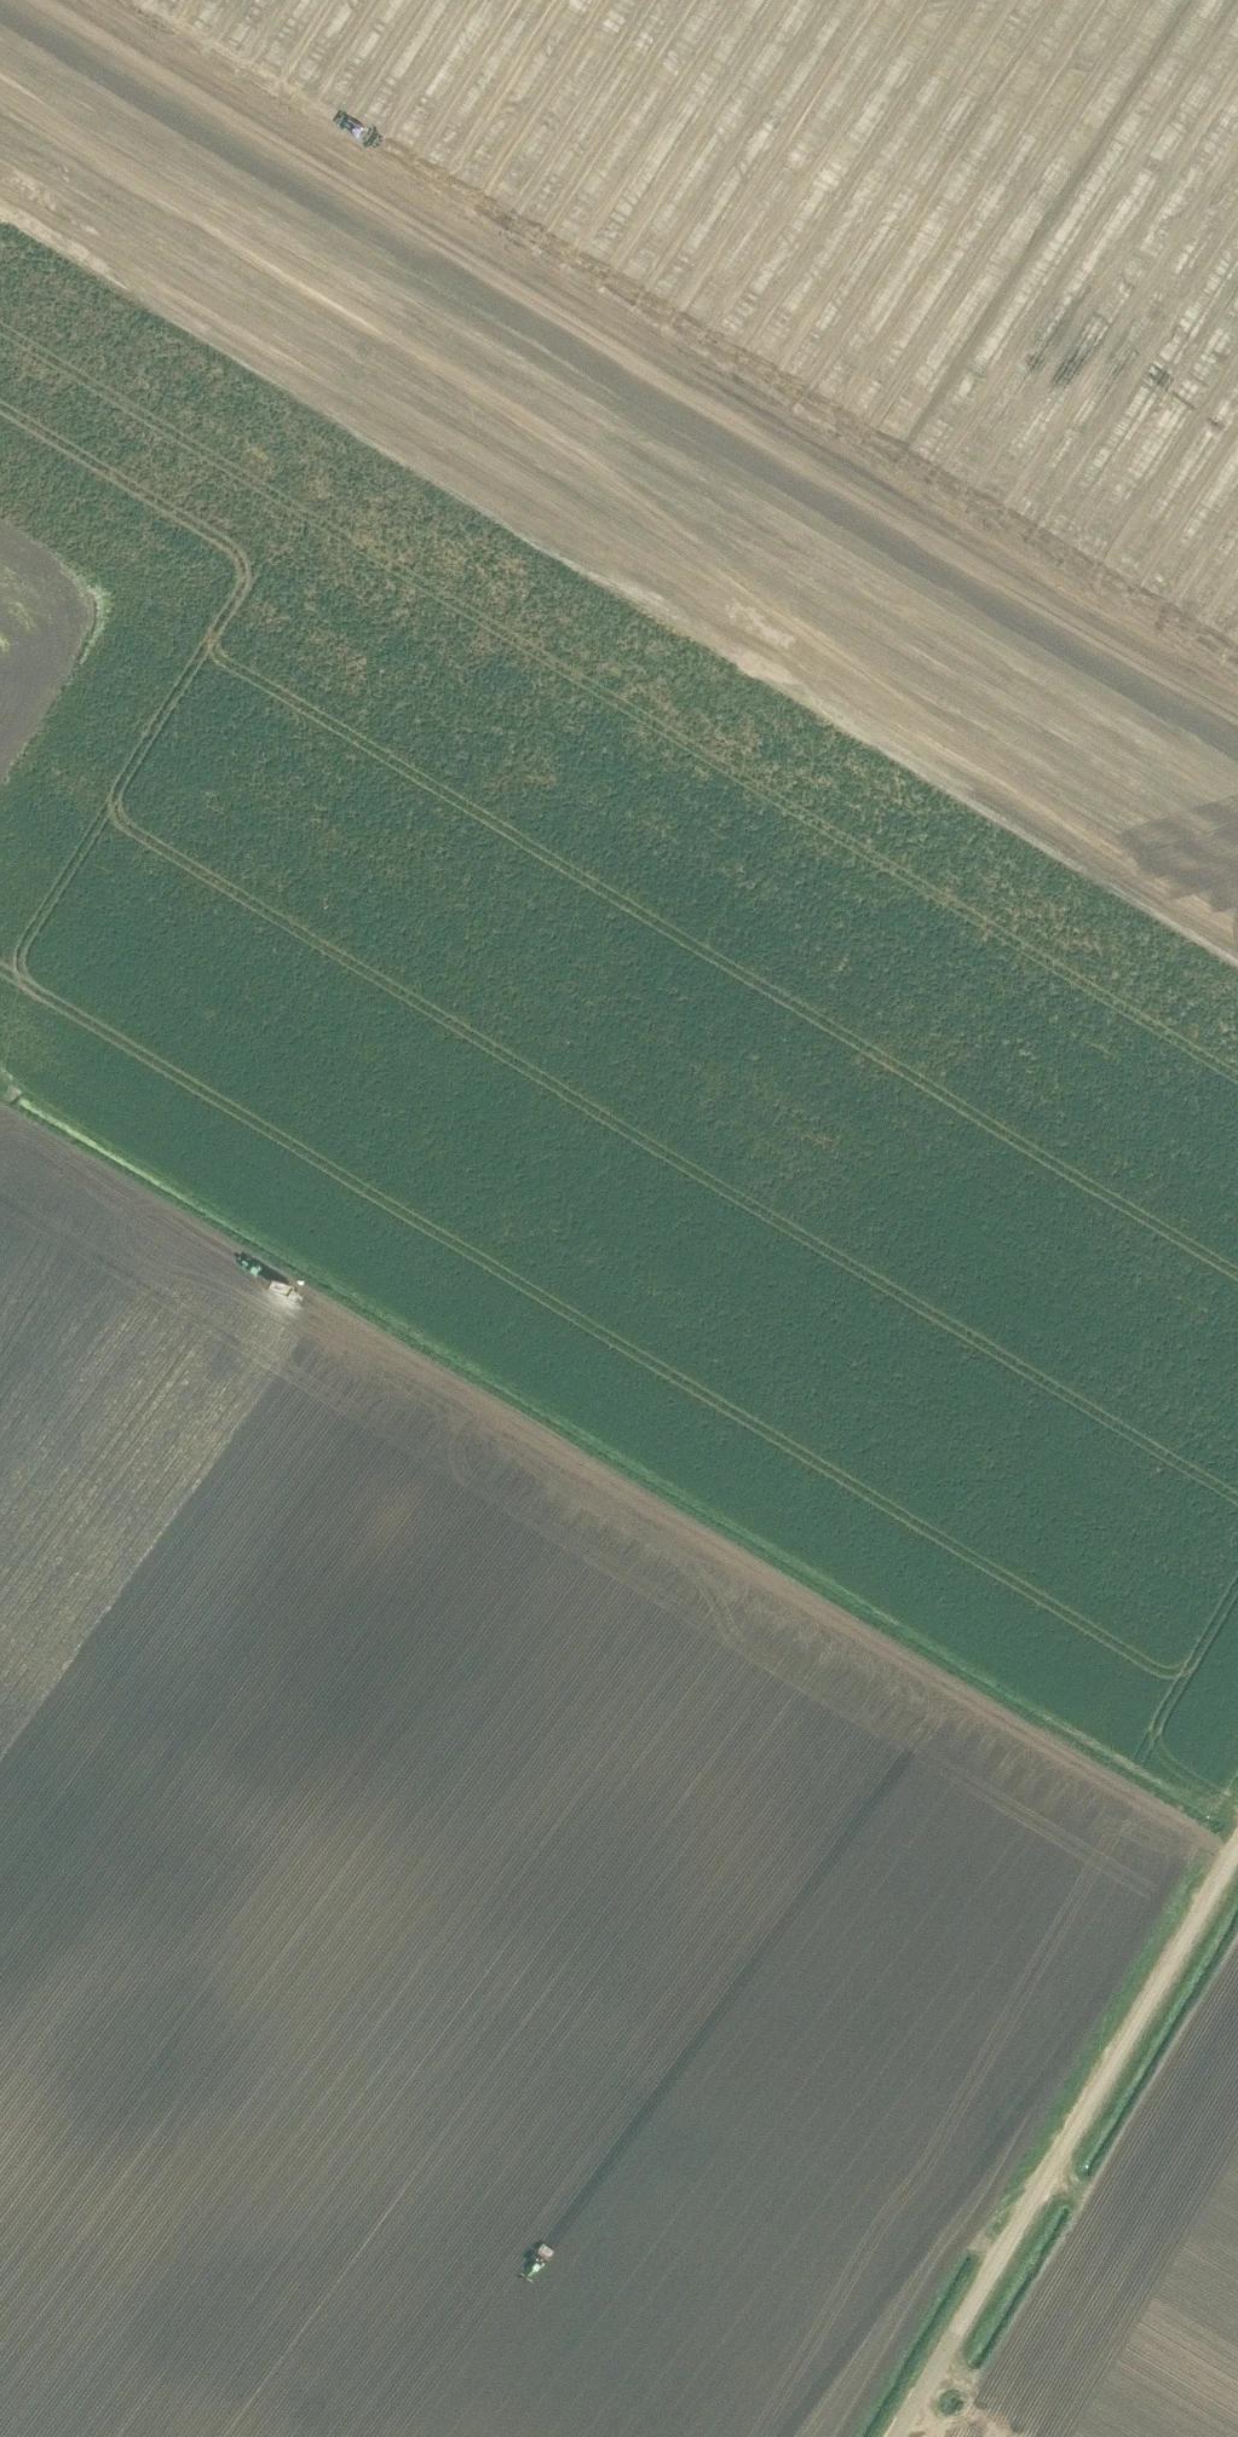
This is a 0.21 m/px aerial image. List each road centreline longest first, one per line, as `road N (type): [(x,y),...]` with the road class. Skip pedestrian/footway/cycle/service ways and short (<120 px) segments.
road 1 (unclassified): [(891,2436),(1237,1841)]

